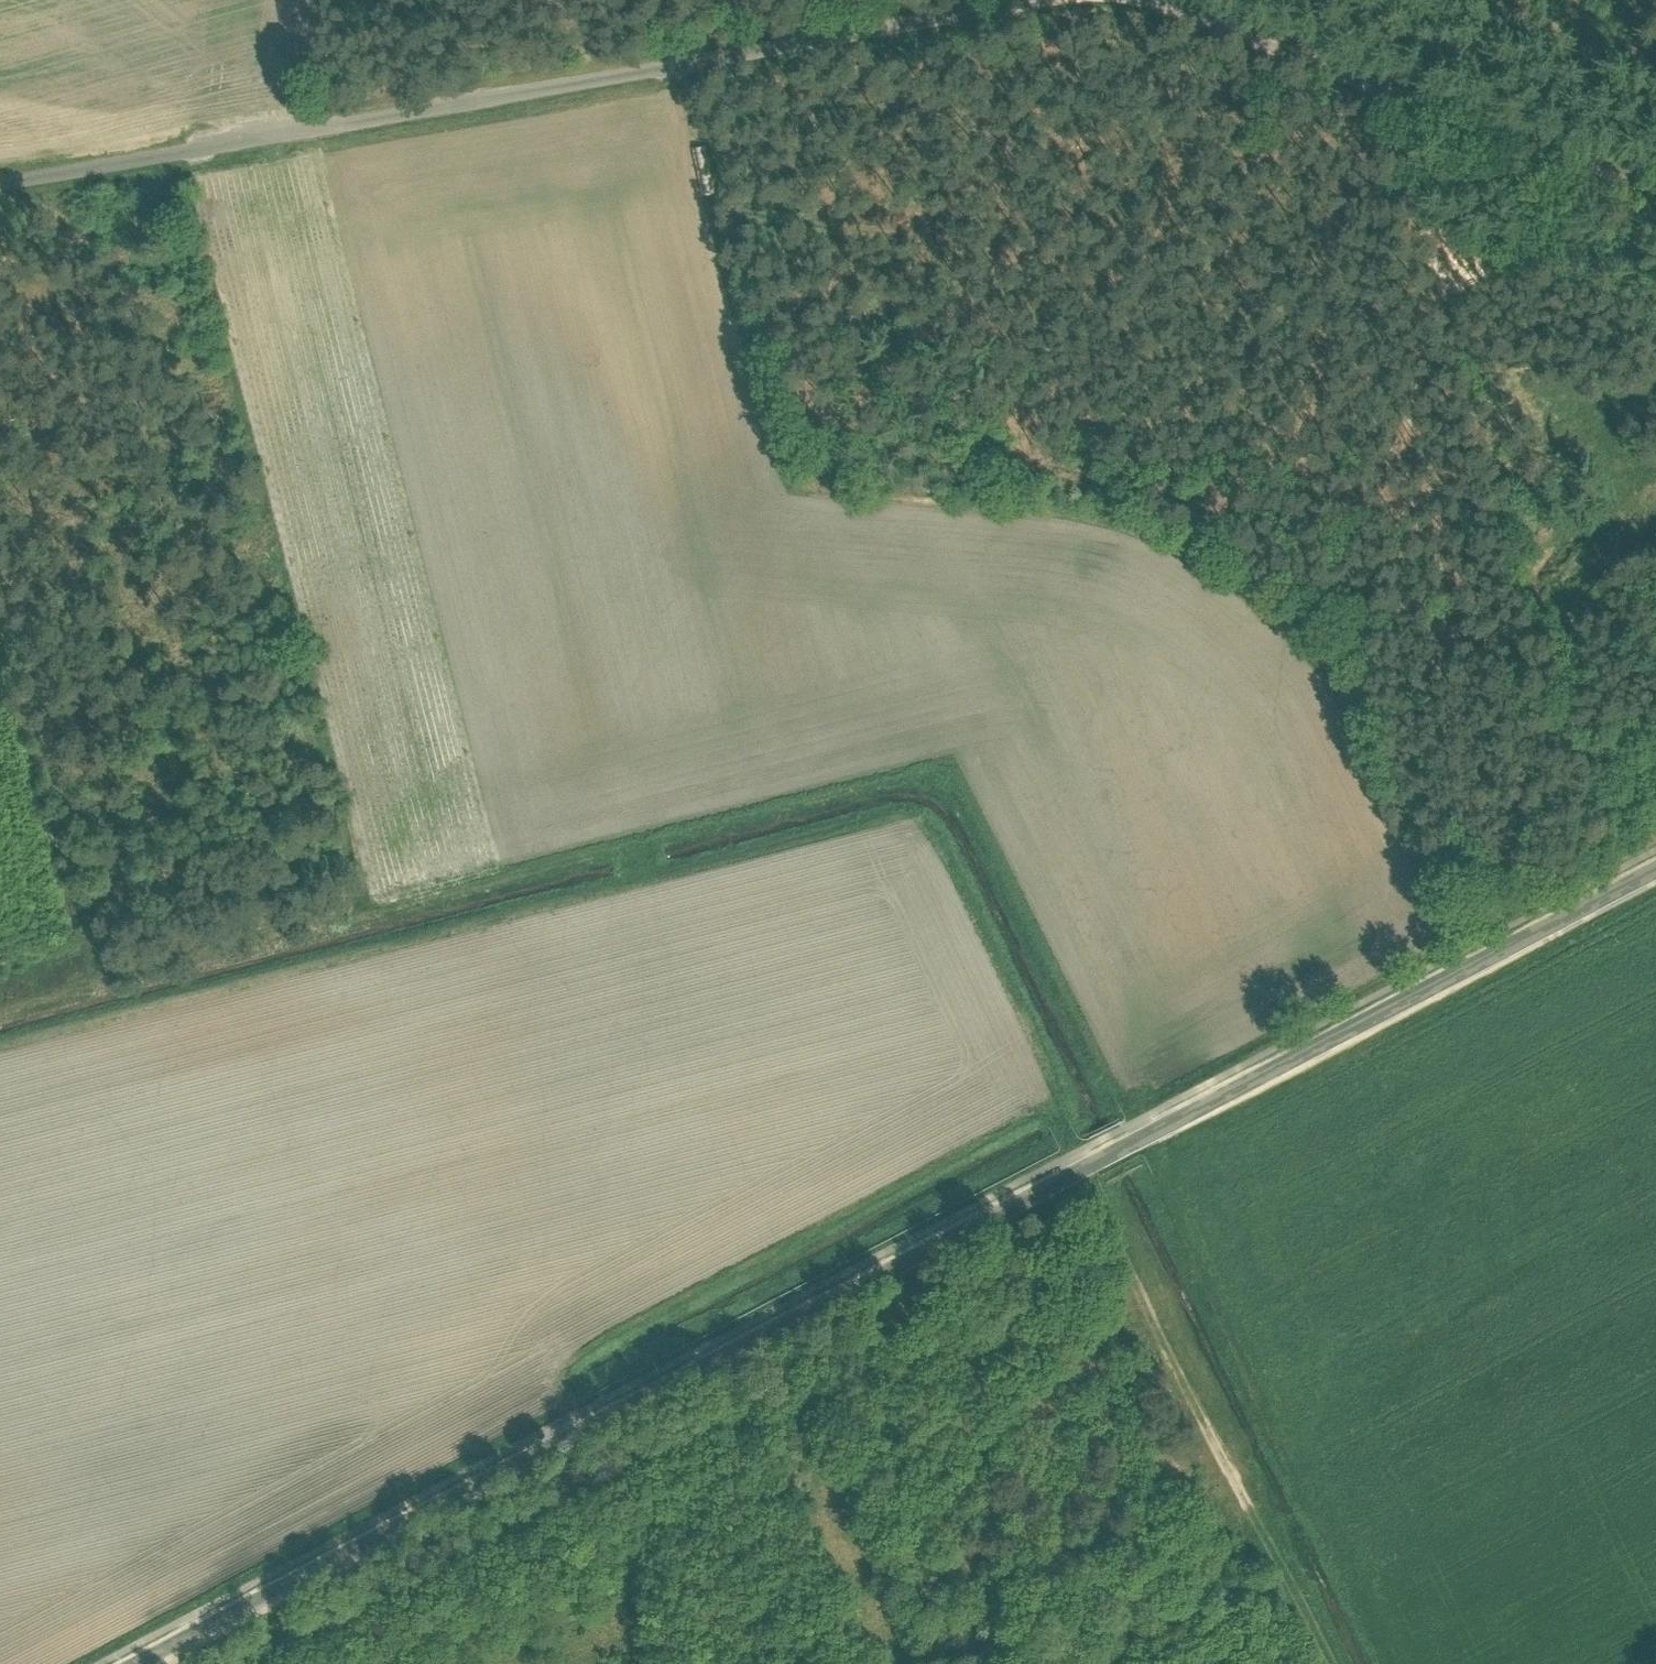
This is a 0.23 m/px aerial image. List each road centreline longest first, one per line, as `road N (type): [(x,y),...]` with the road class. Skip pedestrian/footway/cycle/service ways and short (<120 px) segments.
road 1 (tertiary): [(135,1663),(1655,868)]
road 2 (unclassified): [(967,0),(0,174)]
road 3 (unclassified): [(1655,203),(1134,0)]

